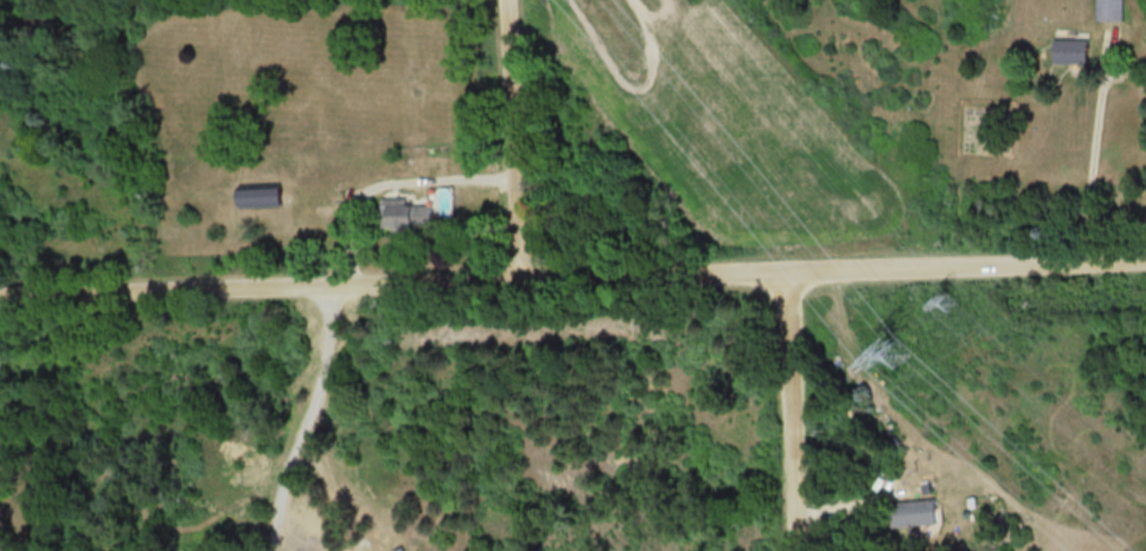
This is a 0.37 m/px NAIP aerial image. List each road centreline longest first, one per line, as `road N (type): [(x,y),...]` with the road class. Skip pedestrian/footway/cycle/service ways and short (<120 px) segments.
road 1 (residential): [(0,289),(1145,249)]
road 2 (residential): [(795,263),(806,550)]
road 3 (residential): [(531,271),(510,0)]

